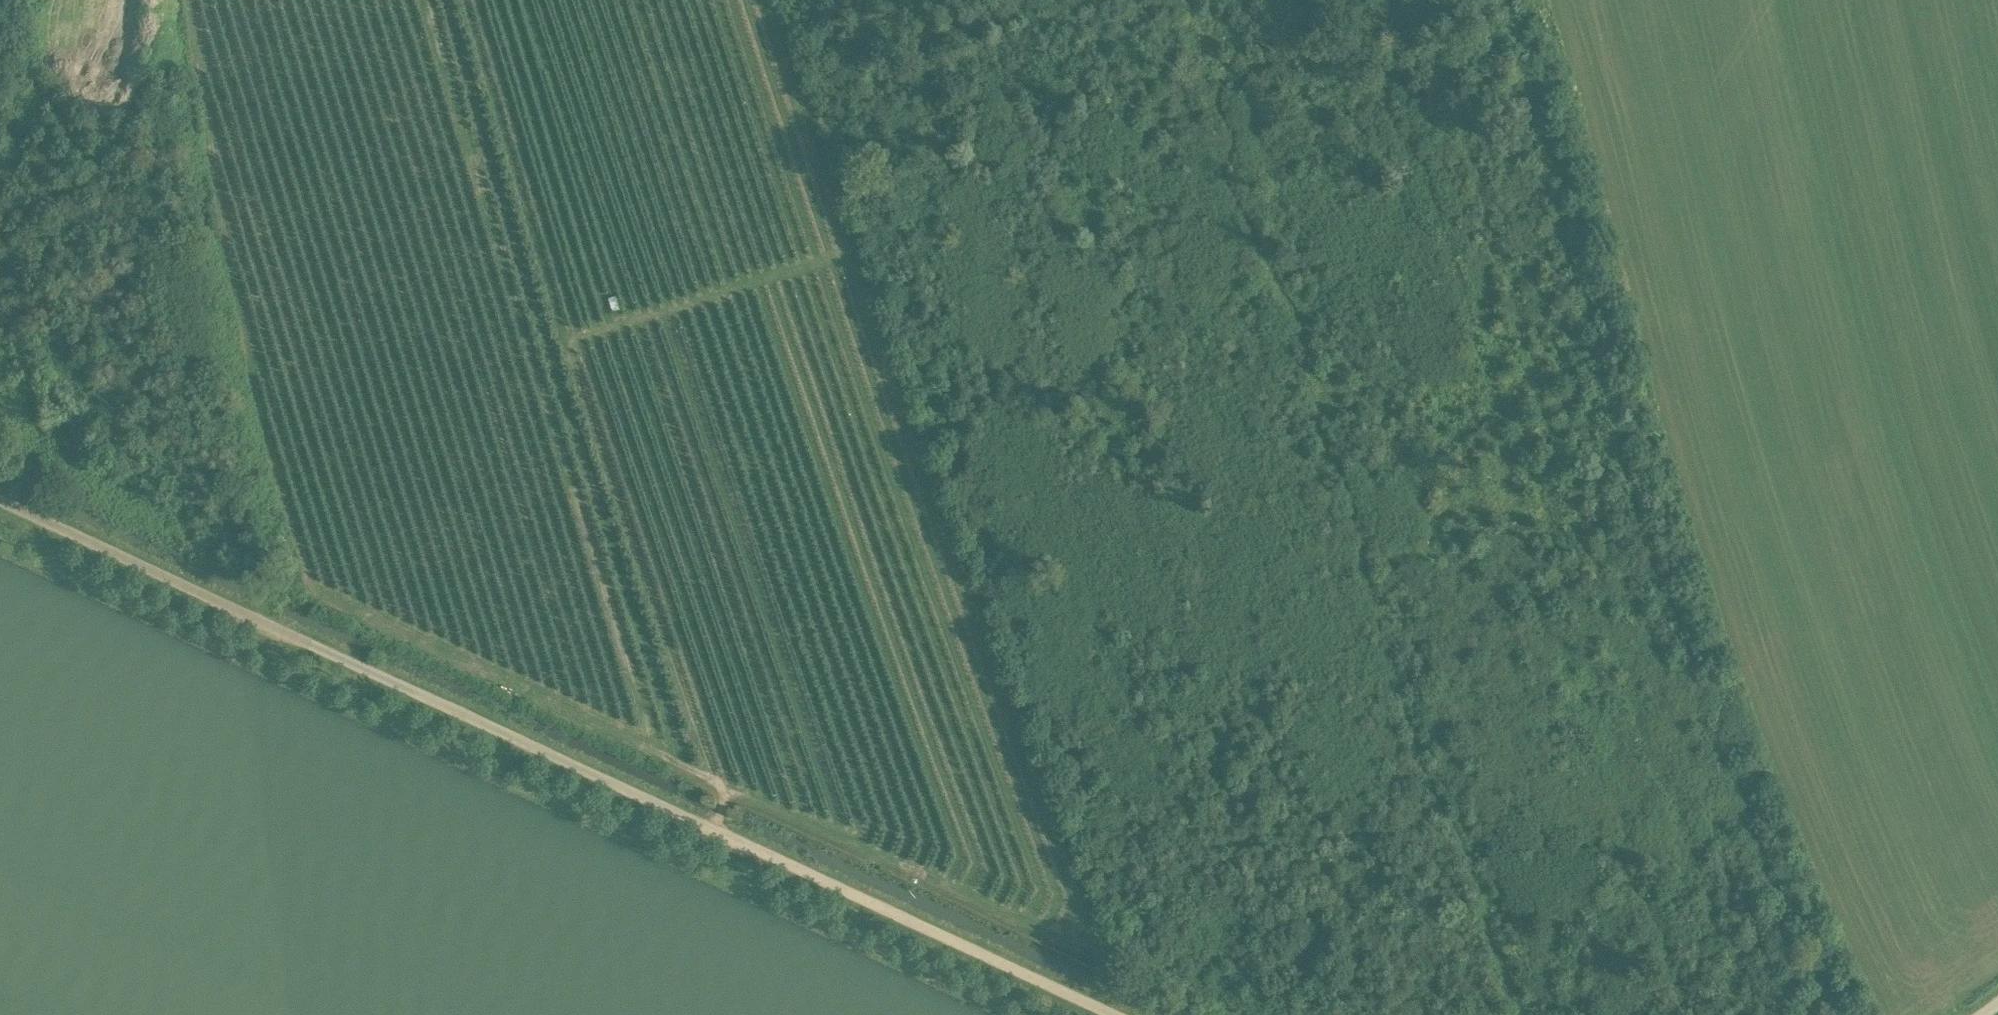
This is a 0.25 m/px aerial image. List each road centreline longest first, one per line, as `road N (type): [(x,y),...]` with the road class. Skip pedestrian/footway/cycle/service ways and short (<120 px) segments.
road 1 (unclassified): [(1113,1014),(0,501)]

